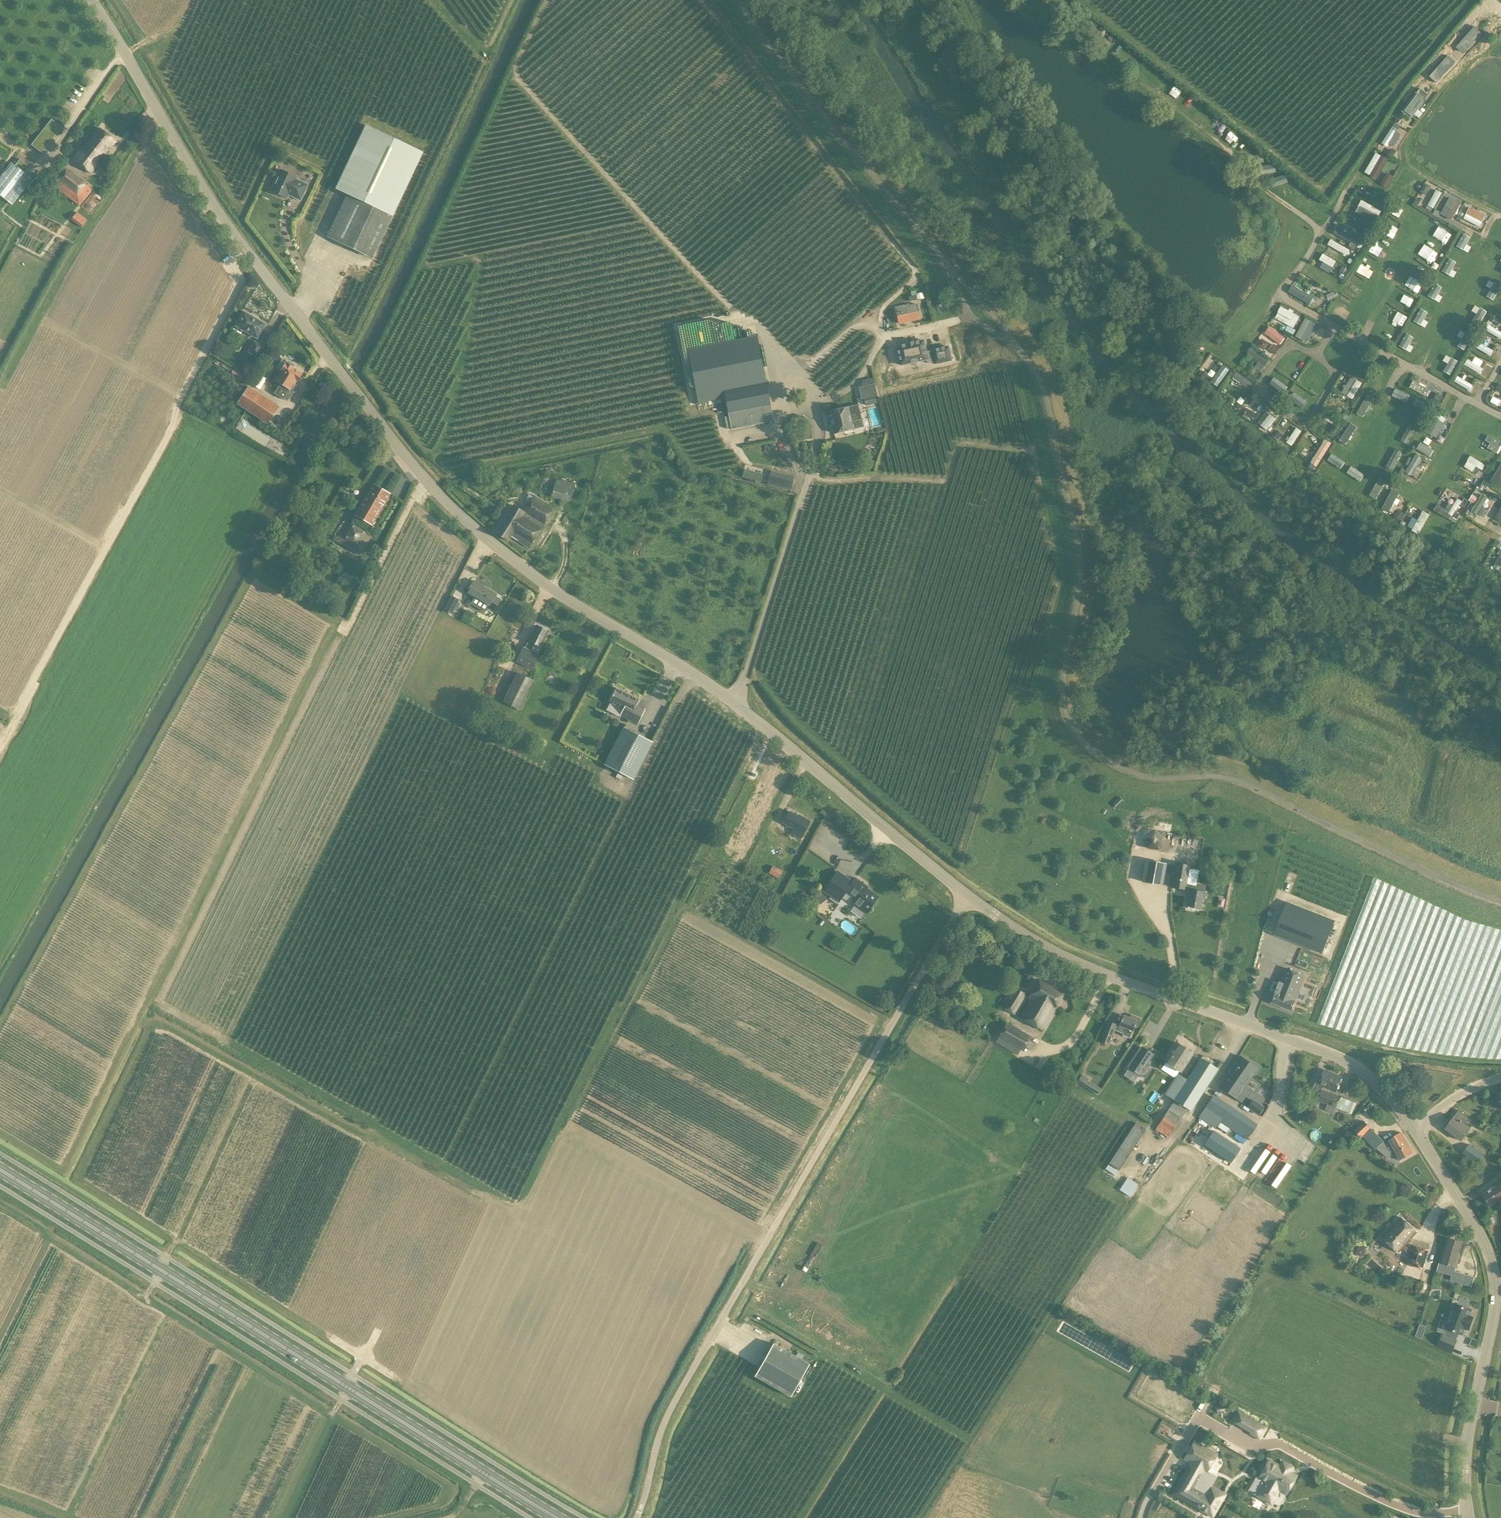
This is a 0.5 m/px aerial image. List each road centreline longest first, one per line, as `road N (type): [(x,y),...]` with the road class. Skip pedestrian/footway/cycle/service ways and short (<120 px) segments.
road 1 (residential): [(734,0),(1041,385),(1079,549),(1062,688),(1079,737),(1134,773),(1246,784),(1500,902)]
road 2 (tertiary): [(732,704),(530,573),(438,491),(198,185),(87,0)]
road 3 (unclassified): [(638,1517),(671,1406),(965,894)]
road 4 (primary): [(557,1517),(0,1171)]
road 5 (tertiary): [(1415,1130),(1358,1068),(1061,954),(965,894)]
road 6 (track): [(757,328),(517,77),(549,0)]
road 7 (tertiary): [(1468,1517),(1471,1420),(1495,1284),(1480,1234),(1415,1130)]
road 8 (unclassified): [(732,704),(750,668),(820,428),(783,357),(757,328)]
road 9 (track): [(704,0),(897,245)]
road 10 (tertiary): [(965,894),(732,704)]
road 11 (track): [(943,257),(968,318),(1017,346)]

